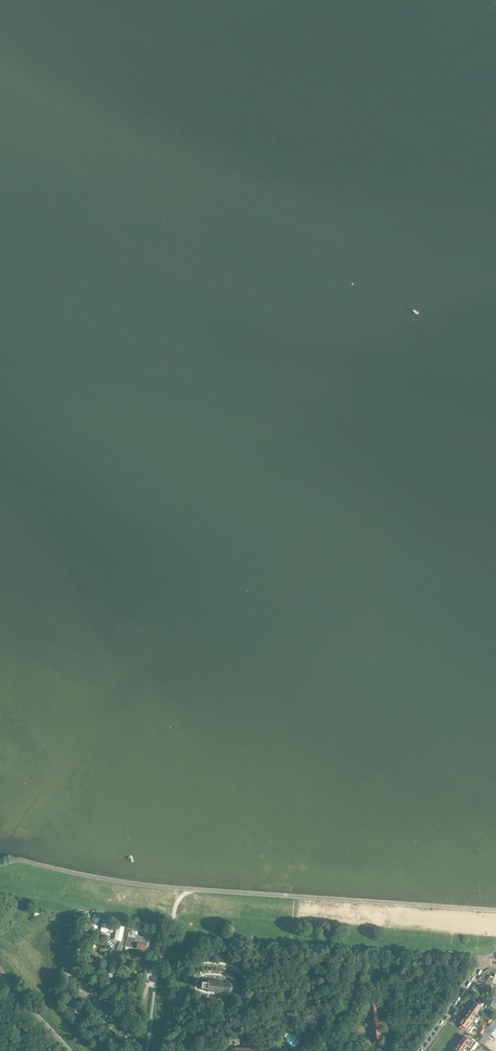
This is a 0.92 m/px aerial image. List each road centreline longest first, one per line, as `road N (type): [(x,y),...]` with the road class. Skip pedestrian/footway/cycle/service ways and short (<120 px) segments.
road 1 (residential): [(495,963),(479,964),(417,1050)]

